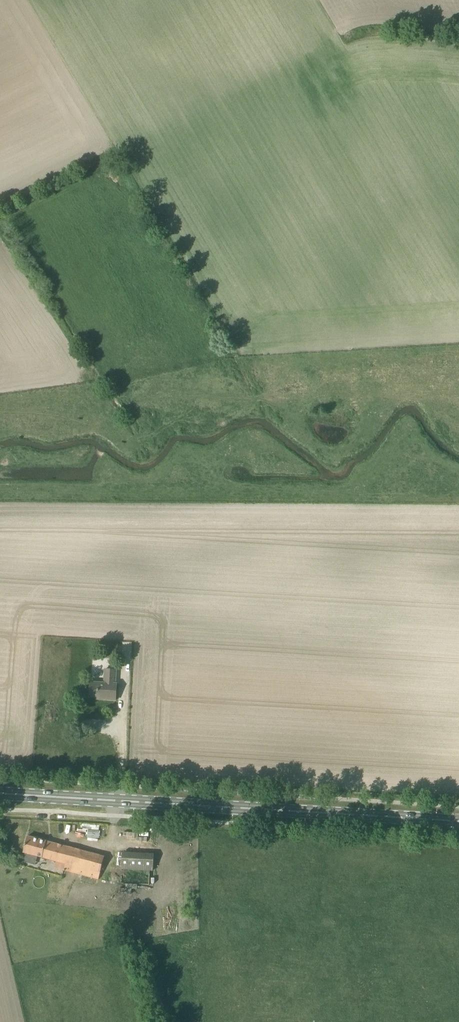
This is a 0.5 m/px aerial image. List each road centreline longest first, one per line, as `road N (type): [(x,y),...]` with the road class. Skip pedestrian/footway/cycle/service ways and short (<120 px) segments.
road 1 (primary): [(458,822),(0,794)]
road 2 (track): [(119,154),(0,217)]

